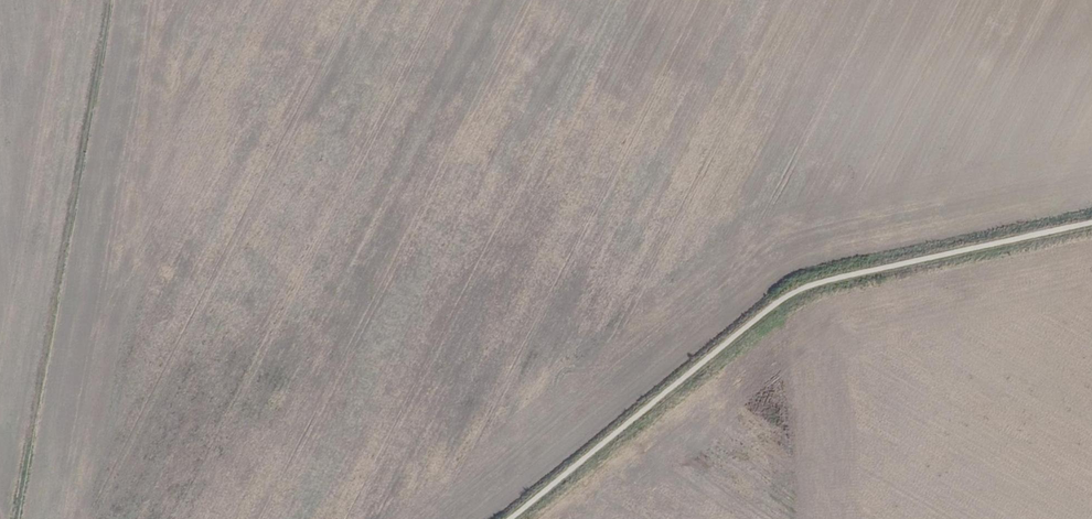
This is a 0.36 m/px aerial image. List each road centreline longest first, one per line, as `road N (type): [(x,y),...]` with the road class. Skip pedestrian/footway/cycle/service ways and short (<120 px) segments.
road 1 (track): [(509,518),(776,302),(815,281),(1091,221)]
road 2 (track): [(15,518),(117,0)]

